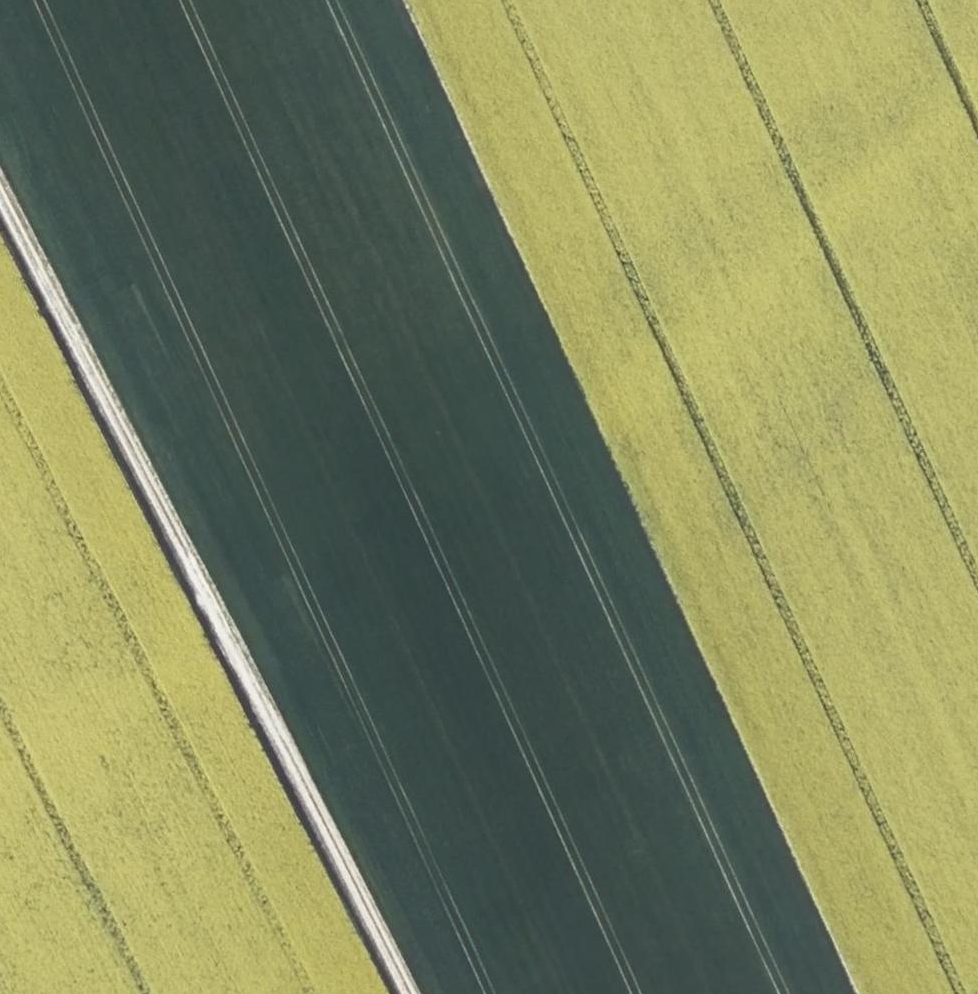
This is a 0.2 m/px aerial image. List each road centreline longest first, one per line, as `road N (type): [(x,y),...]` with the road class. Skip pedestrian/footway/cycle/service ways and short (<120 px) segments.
road 1 (track): [(410,993),(0,197)]

